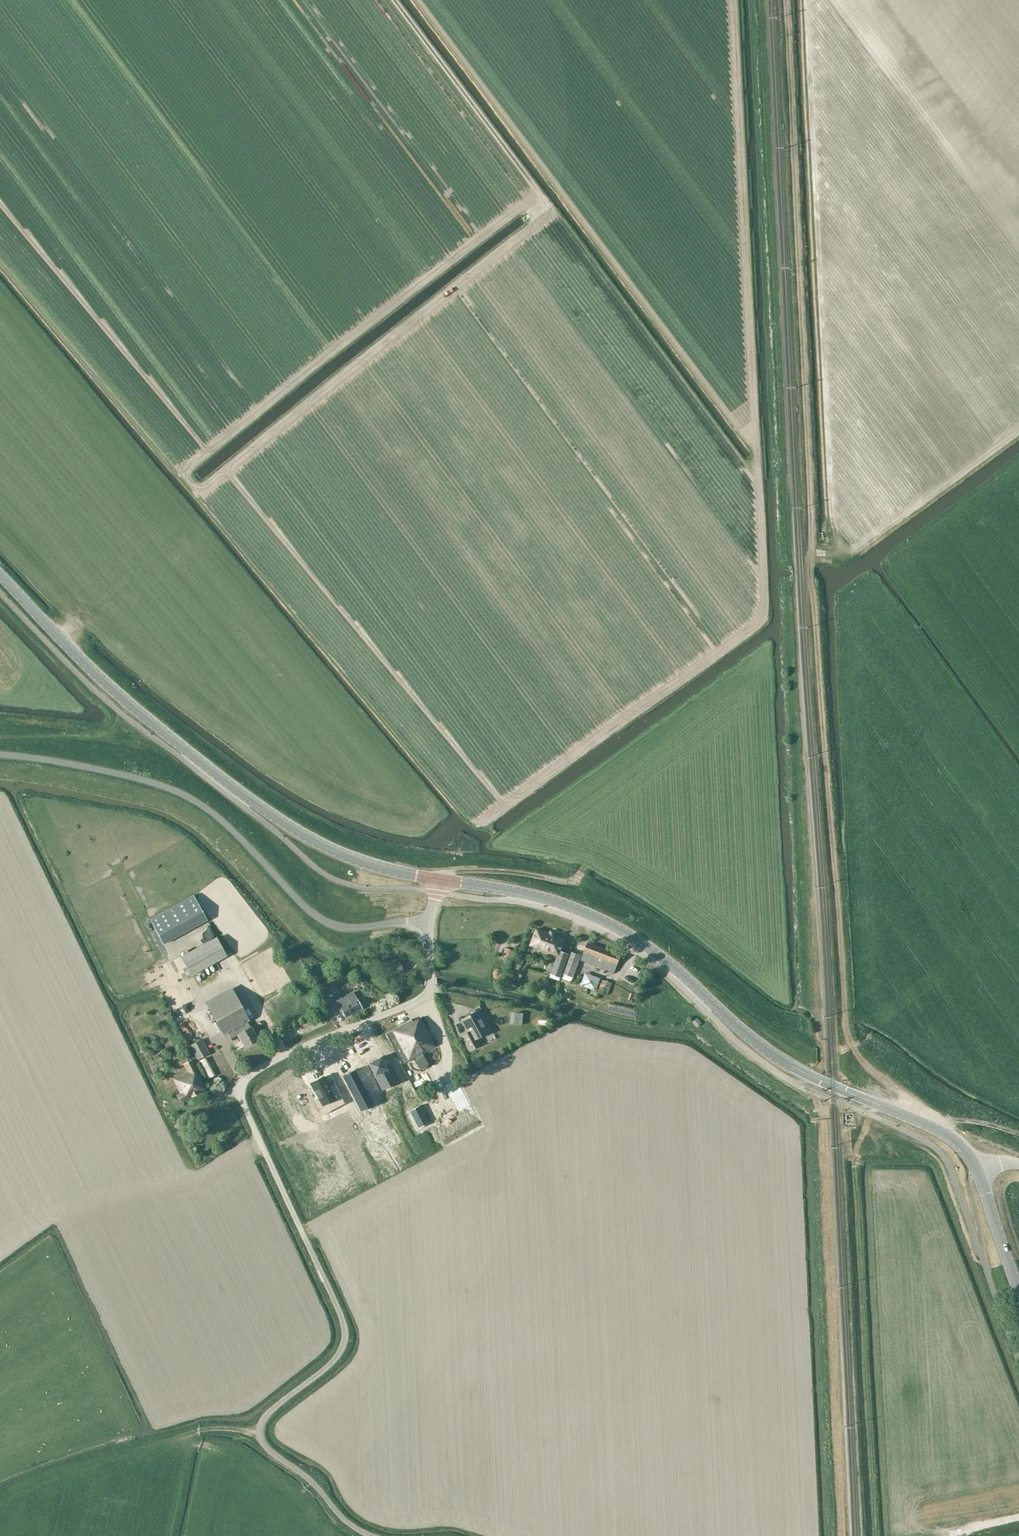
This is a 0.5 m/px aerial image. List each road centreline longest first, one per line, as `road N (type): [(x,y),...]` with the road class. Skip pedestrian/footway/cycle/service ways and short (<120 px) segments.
road 1 (track): [(488,822),(474,821),(201,494),(551,211),(395,0)]
road 2 (track): [(734,0),(762,618),(488,822),(505,842)]
road 3 (track): [(812,554),(852,1049),(933,1116),(978,1120),(1018,1135)]
road 4 (tertiary): [(975,1162),(950,1135),(776,1057),(610,925),(552,901),(441,879)]
road 5 (track): [(812,554),(786,0)]
road 6 (tertiary): [(441,879),(365,862),(280,820),(103,681),(0,574)]
road 7 (track): [(827,0),(853,521),(864,543)]
road 8 (unclassified): [(0,755),(112,773),(183,795),(336,926),(428,918),(441,879)]
road 9 (track): [(864,543),(1018,431)]
road 10 (track): [(578,872),(565,879),(460,871),(441,879)]
road 11 (tertiary): [(1018,1295),(975,1162)]

